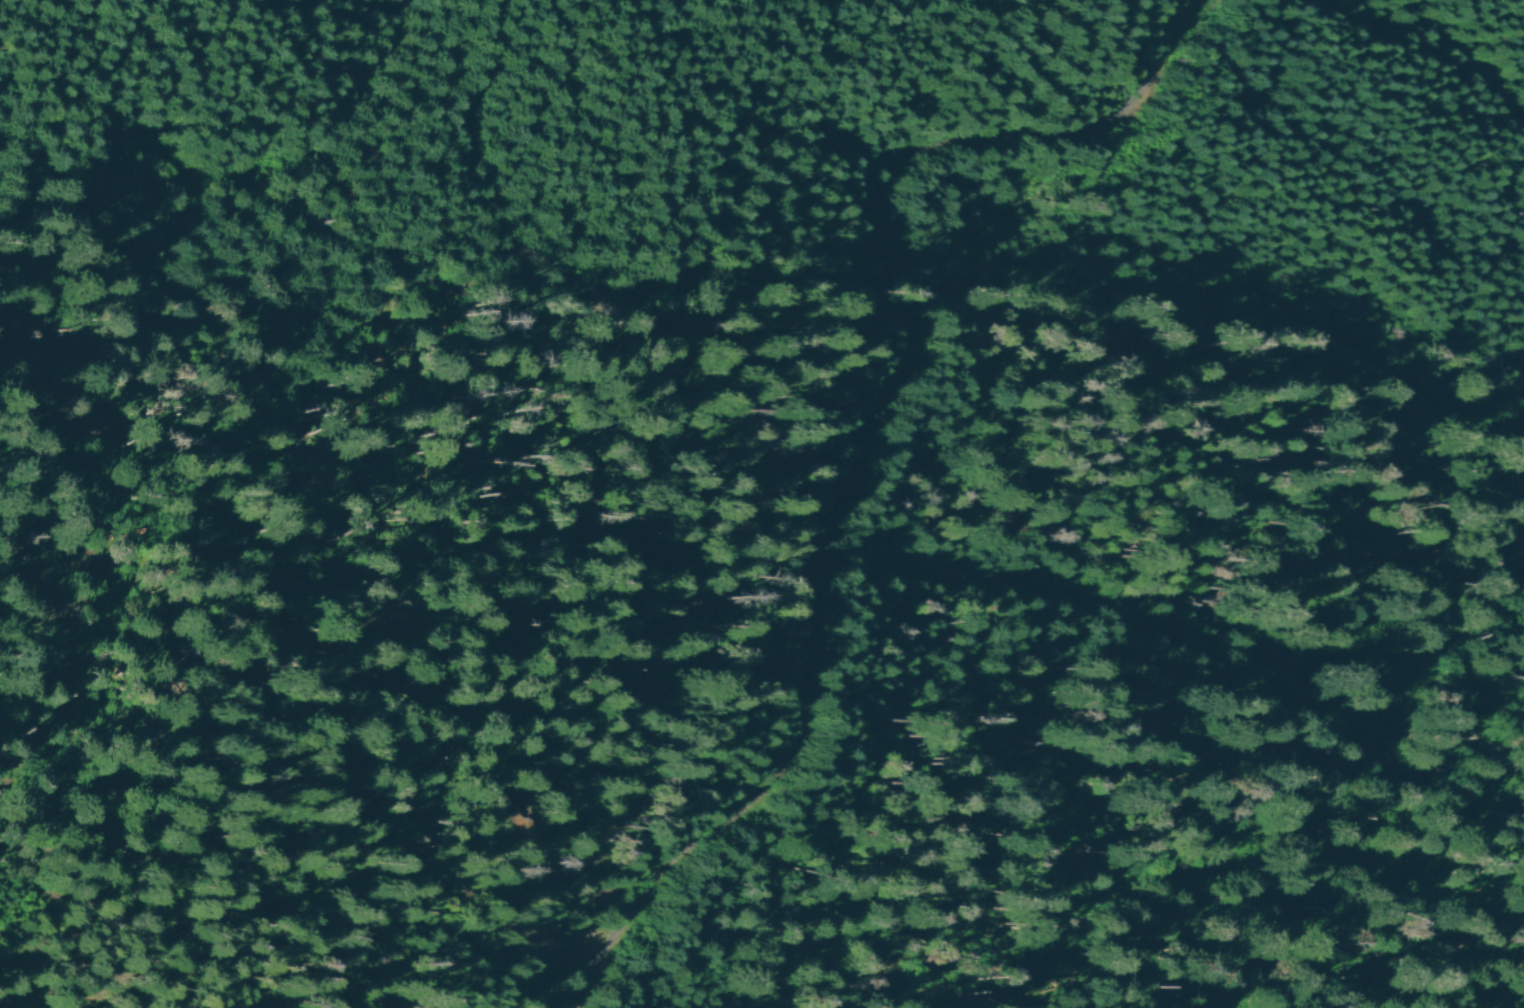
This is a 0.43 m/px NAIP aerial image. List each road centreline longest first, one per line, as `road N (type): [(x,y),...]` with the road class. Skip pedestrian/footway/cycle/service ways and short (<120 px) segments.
road 1 (residential): [(546,1007),(666,841),(736,787),(757,752),(803,531),(880,324),(866,224),(887,168),(929,148),(1053,138),(1085,126),(1125,95),(1190,0)]

